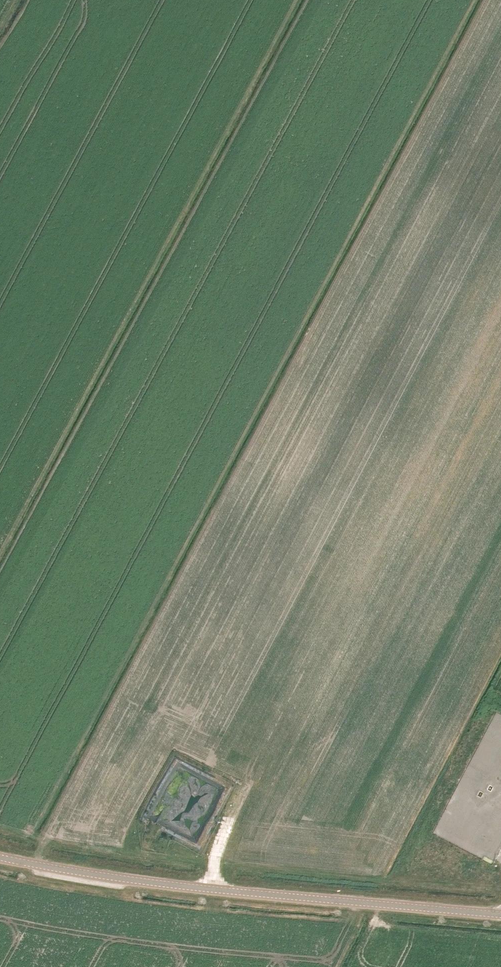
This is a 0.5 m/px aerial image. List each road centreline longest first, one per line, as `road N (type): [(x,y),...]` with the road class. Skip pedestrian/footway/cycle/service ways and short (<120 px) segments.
road 1 (unclassified): [(500,914),(176,885),(0,857)]

